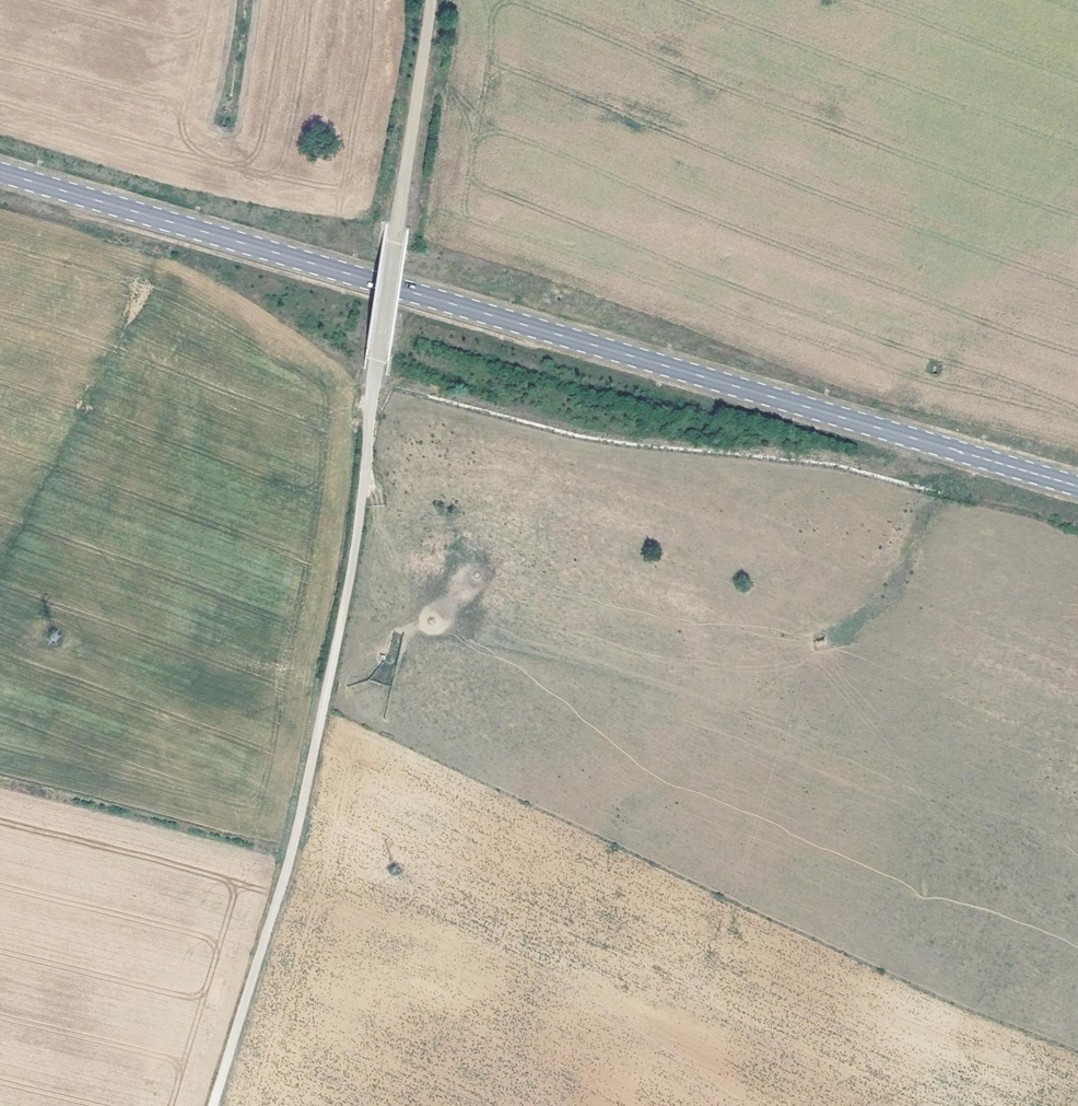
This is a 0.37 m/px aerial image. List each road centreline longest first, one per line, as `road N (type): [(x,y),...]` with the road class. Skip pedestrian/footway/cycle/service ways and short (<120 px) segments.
road 1 (track): [(213,1105),(287,867),(350,575),(431,0)]
road 2 (primary): [(1077,486),(0,176)]

